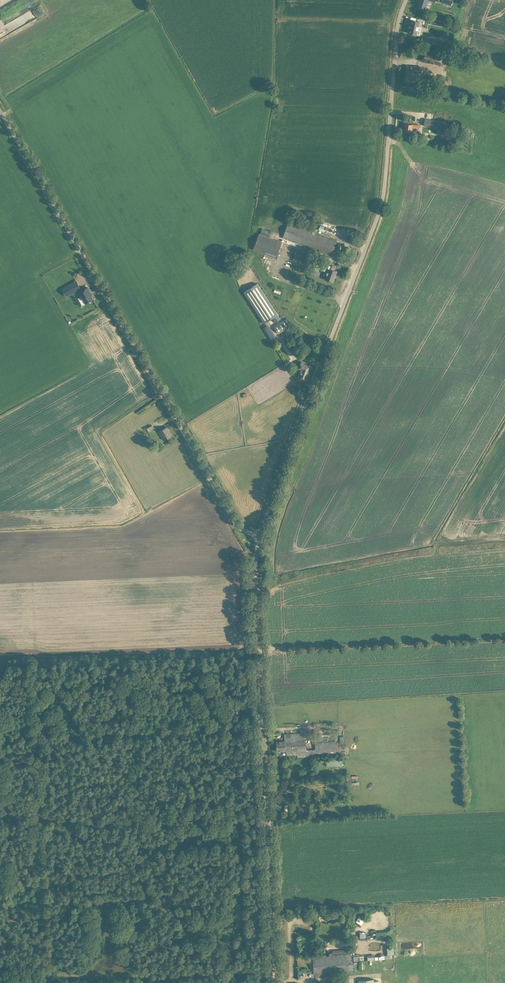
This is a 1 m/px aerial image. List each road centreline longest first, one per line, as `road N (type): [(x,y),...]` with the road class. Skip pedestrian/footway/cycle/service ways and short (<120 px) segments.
road 1 (unclassified): [(259,536),(381,207),(406,0)]
road 2 (unclassified): [(259,536),(230,513),(0,110)]
road 3 (unclassified): [(277,982),(259,536)]

